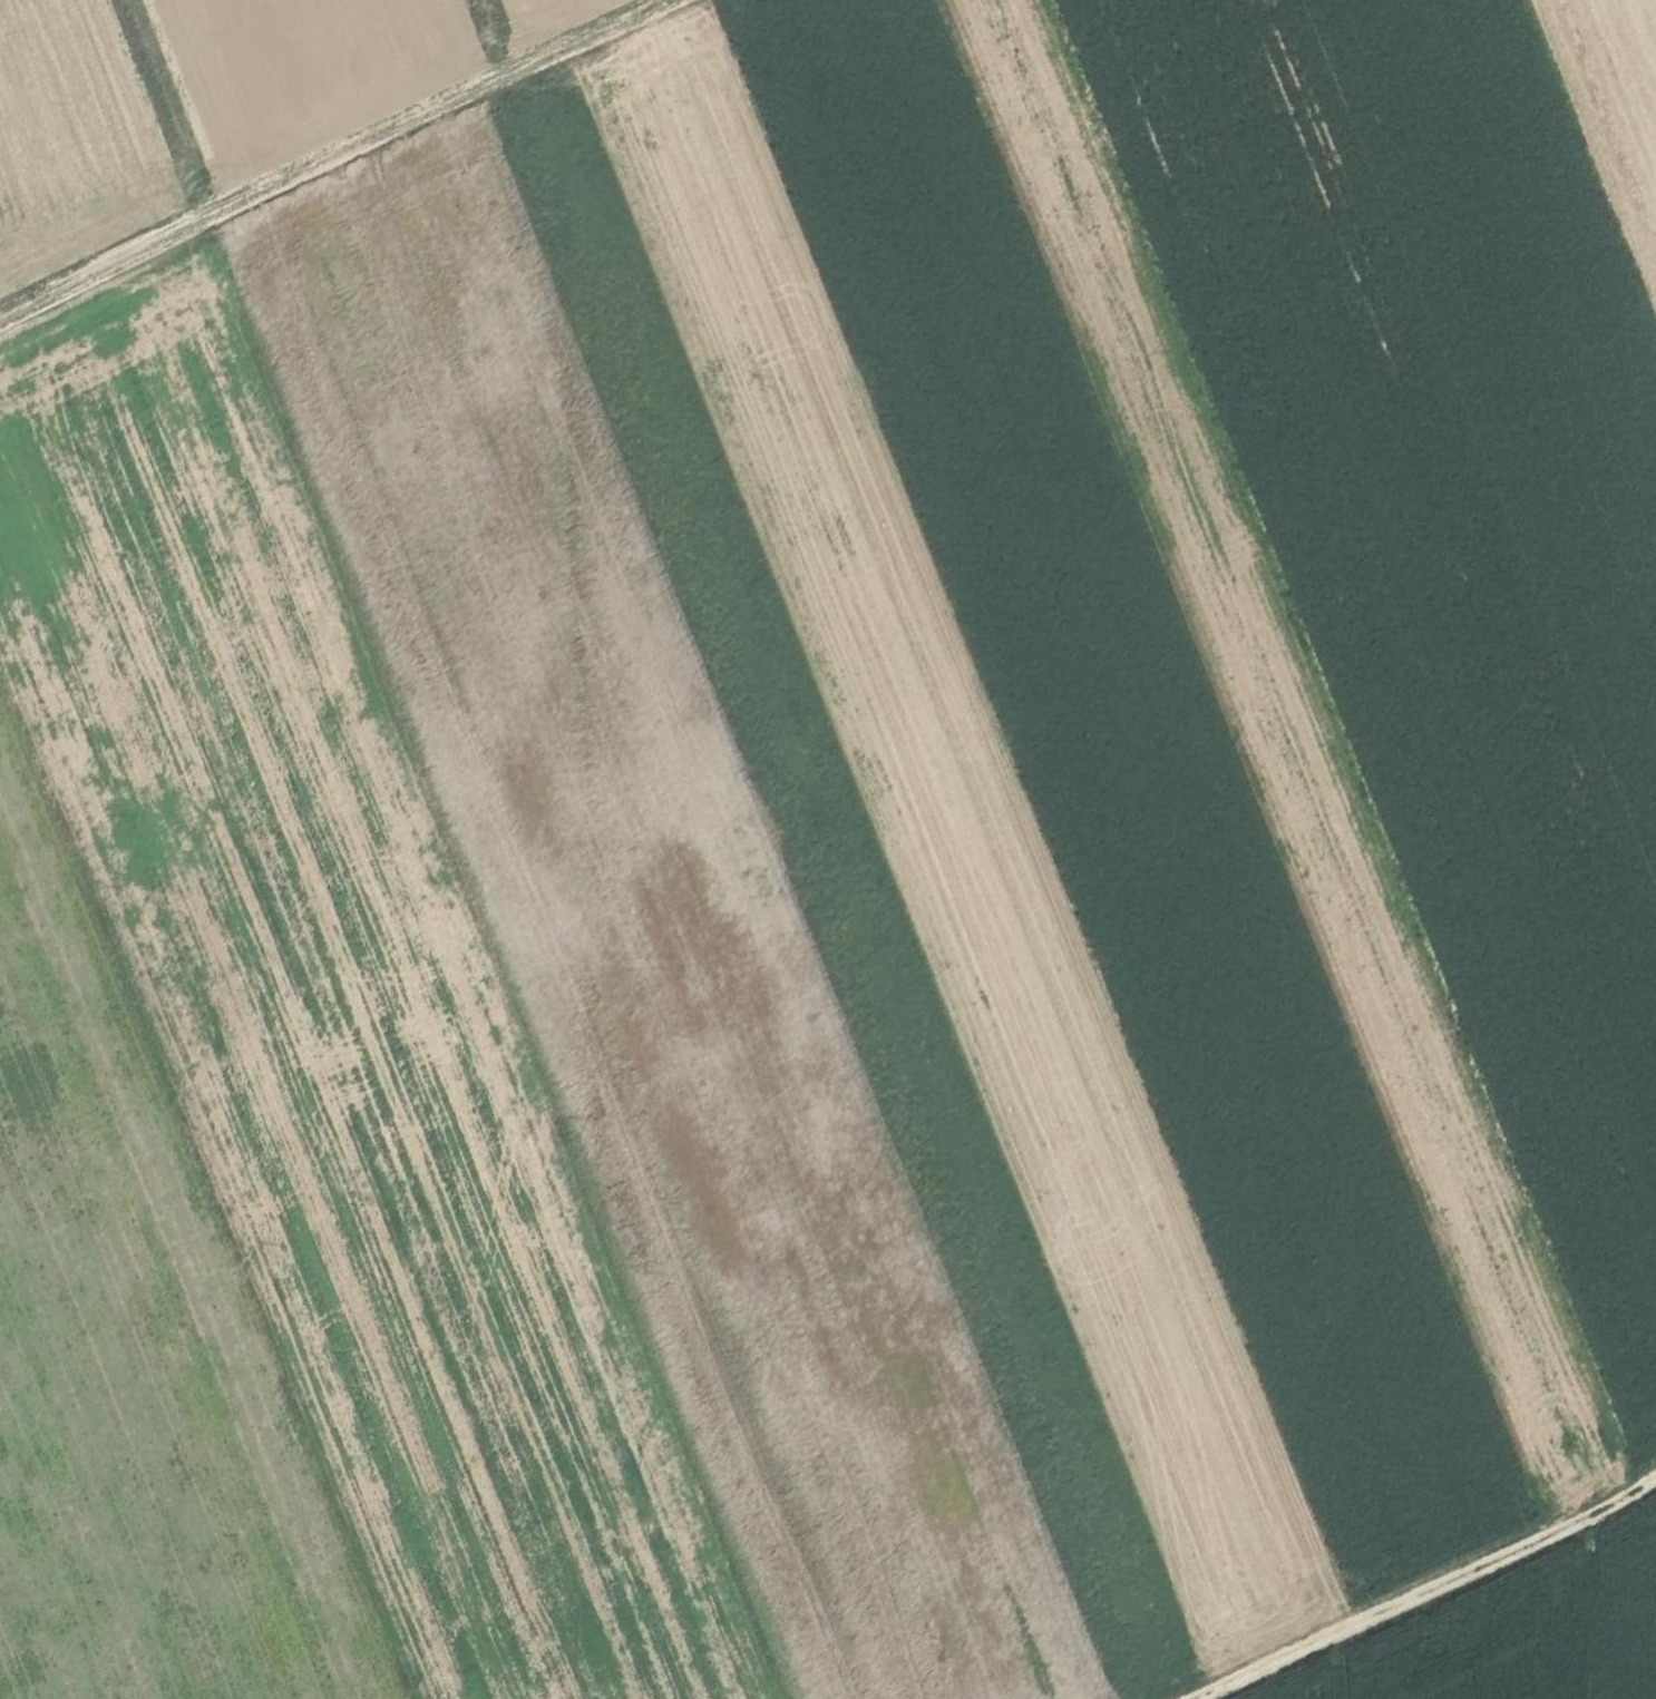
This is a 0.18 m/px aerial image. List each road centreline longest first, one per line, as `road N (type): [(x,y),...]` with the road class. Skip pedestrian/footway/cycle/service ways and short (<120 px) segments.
road 1 (track): [(0,325),(688,0)]
road 2 (track): [(1655,1478),(1195,1698)]

